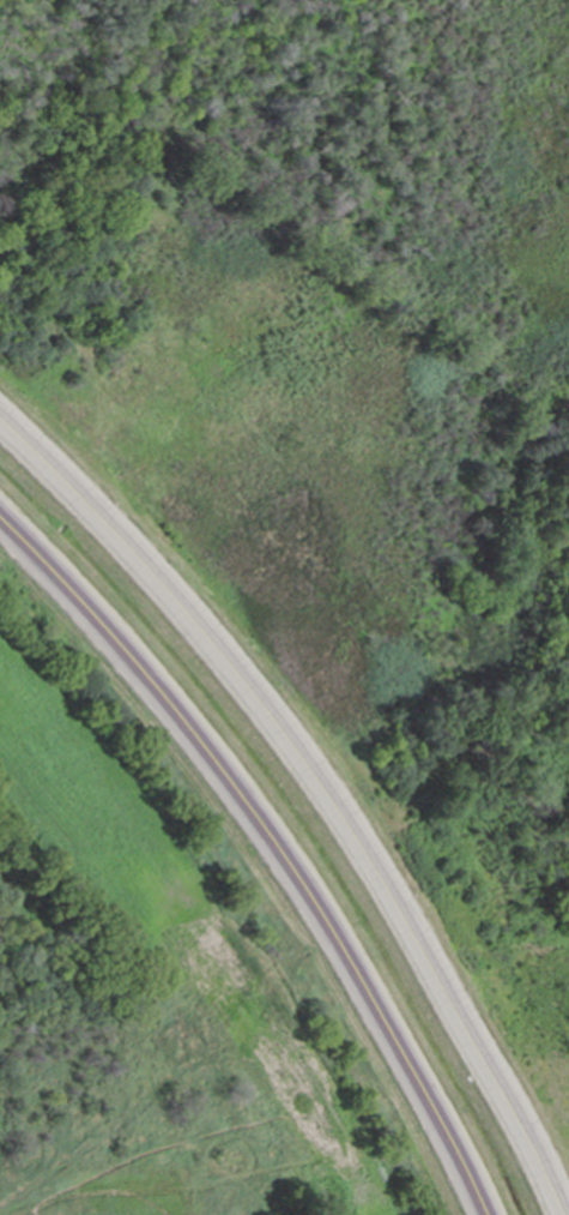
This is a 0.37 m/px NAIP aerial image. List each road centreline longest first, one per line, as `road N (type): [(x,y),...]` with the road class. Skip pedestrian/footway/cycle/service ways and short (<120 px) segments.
road 1 (motorway): [(560,1214),(514,1106),(423,939),(308,760),(184,607),(0,416)]
road 2 (motorway): [(0,524),(252,813),(365,984),(491,1214)]

